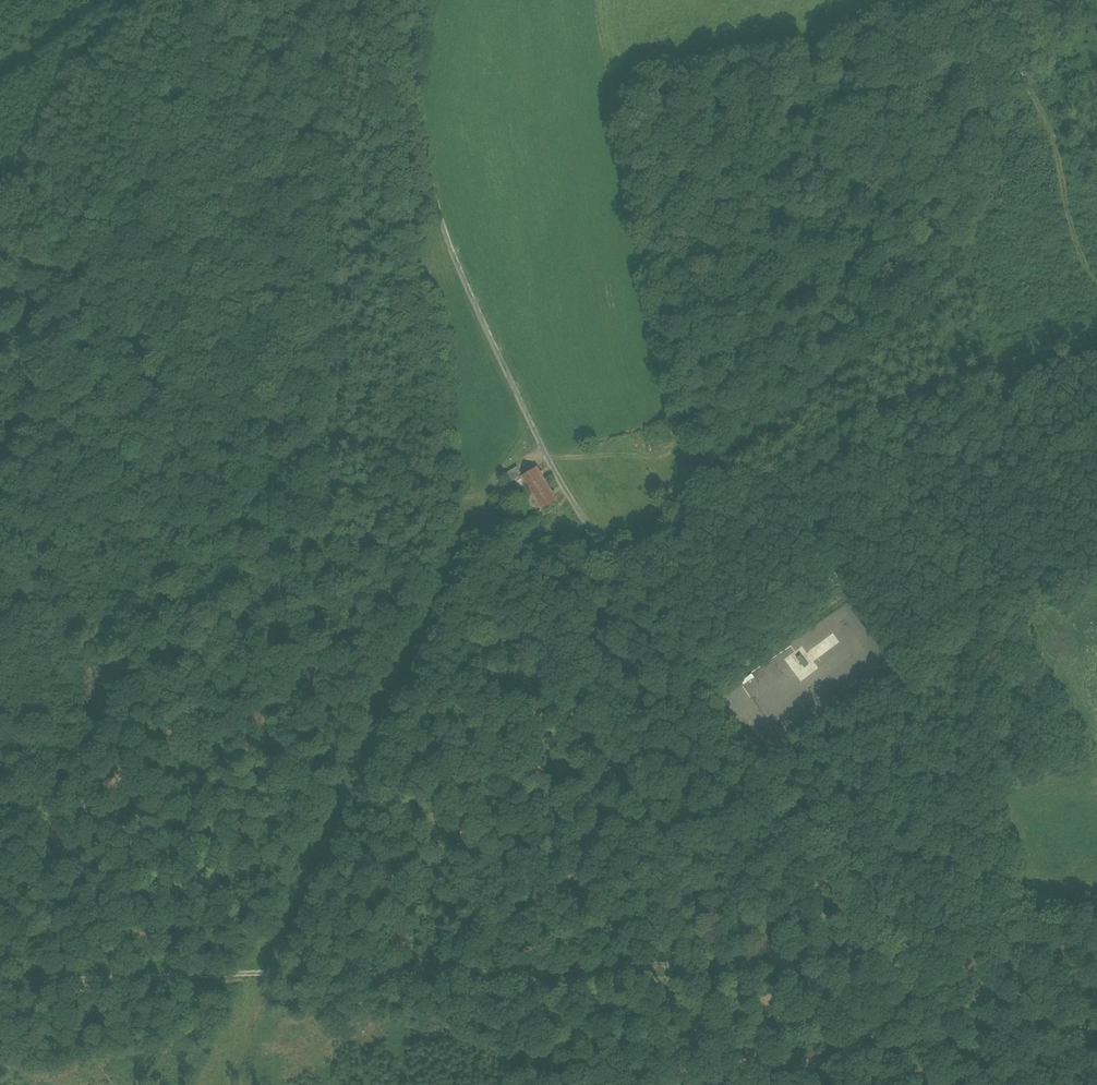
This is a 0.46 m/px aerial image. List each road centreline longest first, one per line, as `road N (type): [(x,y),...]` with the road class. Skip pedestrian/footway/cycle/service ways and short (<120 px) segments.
road 1 (track): [(0,974),(750,963)]
road 2 (residential): [(416,0),(413,93),(436,197),(472,300),(587,513)]
road 3 (track): [(1096,329),(846,400),(626,571)]
road 4 (track): [(713,699),(790,826),(837,934)]

